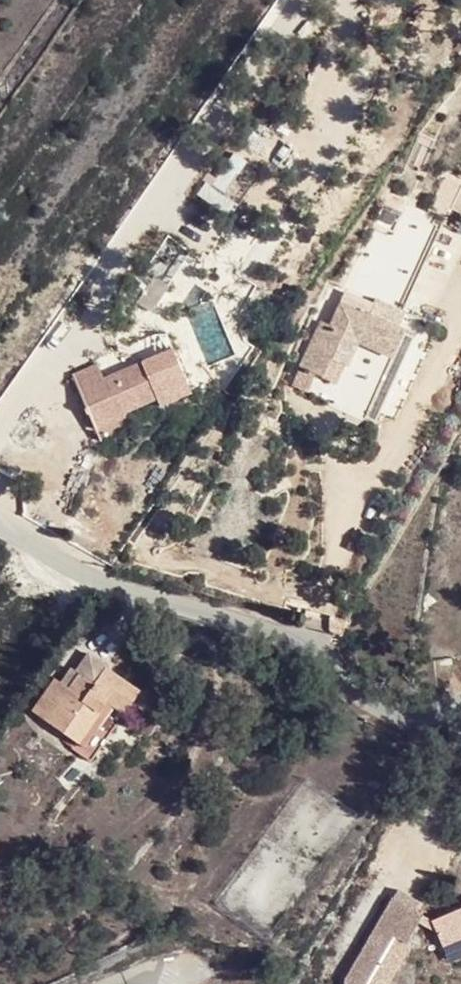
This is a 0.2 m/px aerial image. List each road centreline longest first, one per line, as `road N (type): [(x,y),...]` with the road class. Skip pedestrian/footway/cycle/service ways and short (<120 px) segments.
road 1 (residential): [(460,706),(393,718),(371,707),(309,643),(116,587),(0,522)]

